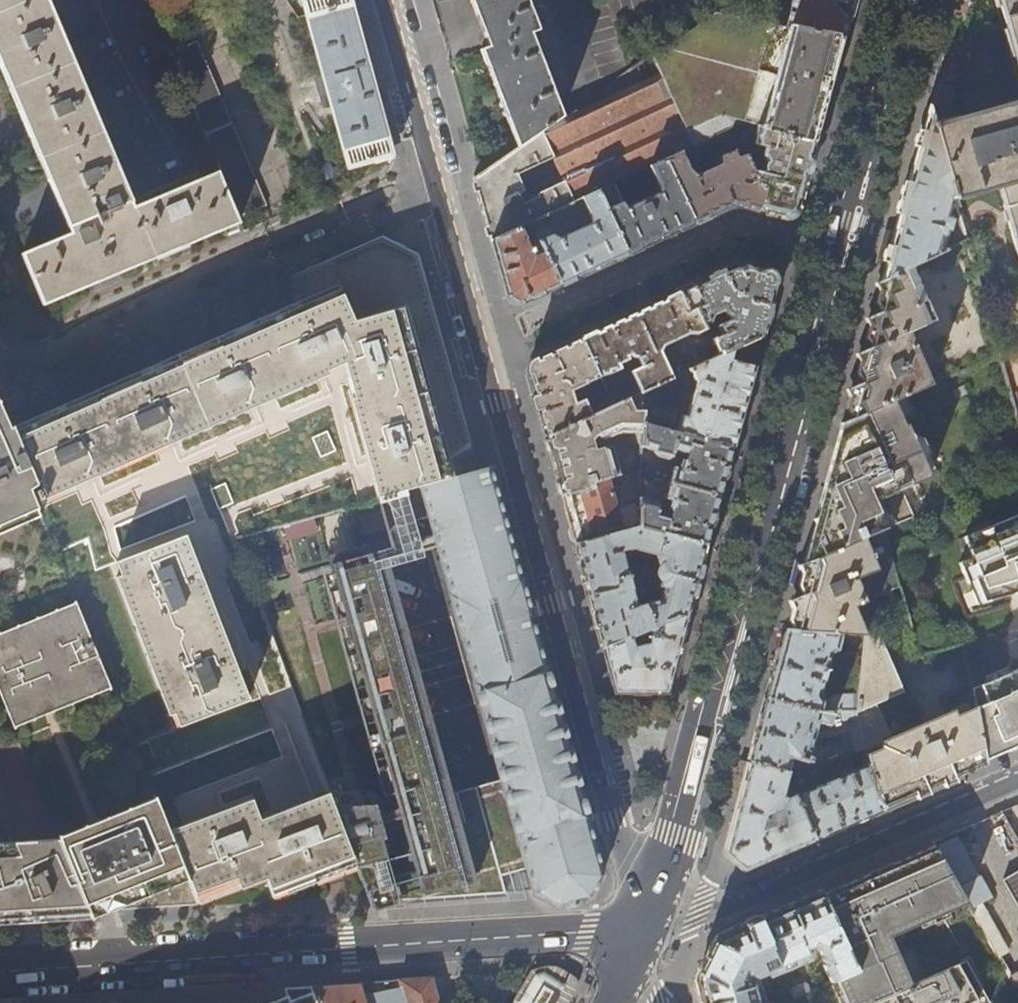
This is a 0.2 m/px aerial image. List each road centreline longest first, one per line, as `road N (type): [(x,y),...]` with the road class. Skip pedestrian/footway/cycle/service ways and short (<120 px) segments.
road 1 (residential): [(388,0),(646,926)]
road 2 (secondary): [(646,926),(898,0)]
road 3 (tertiary): [(0,971),(646,926)]
road 4 (residential): [(646,926),(697,919),(1017,780)]

